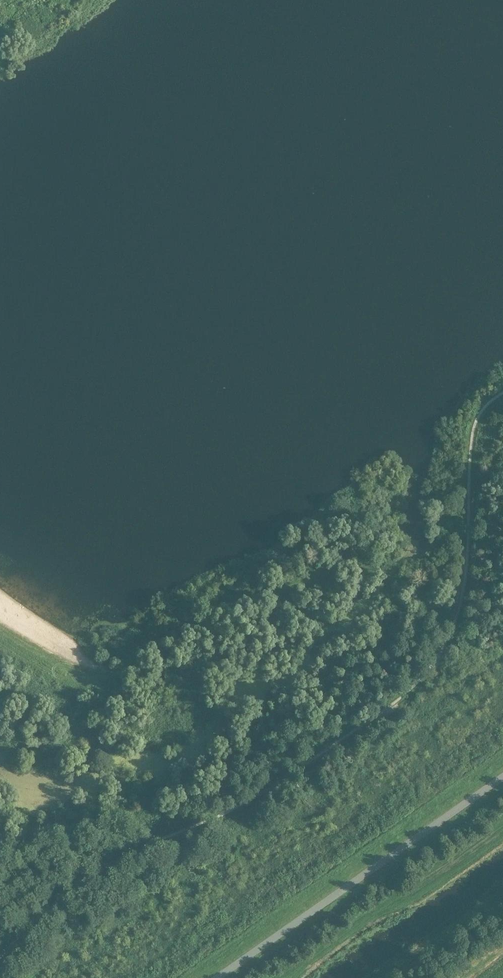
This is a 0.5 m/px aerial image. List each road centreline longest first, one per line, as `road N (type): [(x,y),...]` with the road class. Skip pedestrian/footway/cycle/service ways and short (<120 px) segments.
road 1 (unclassified): [(217,977),(502,777)]

